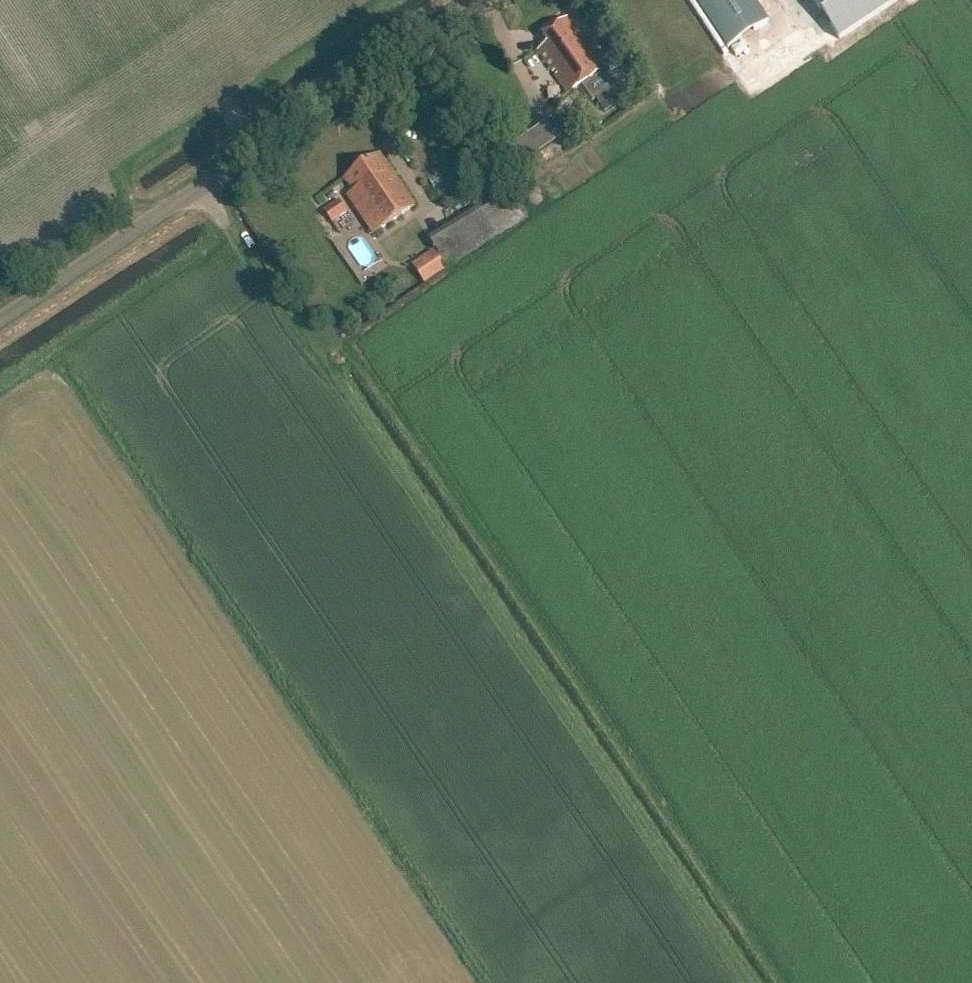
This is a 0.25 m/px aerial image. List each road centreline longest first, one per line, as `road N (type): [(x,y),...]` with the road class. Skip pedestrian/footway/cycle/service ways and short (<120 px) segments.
road 1 (unclassified): [(0,317),(477,0)]

